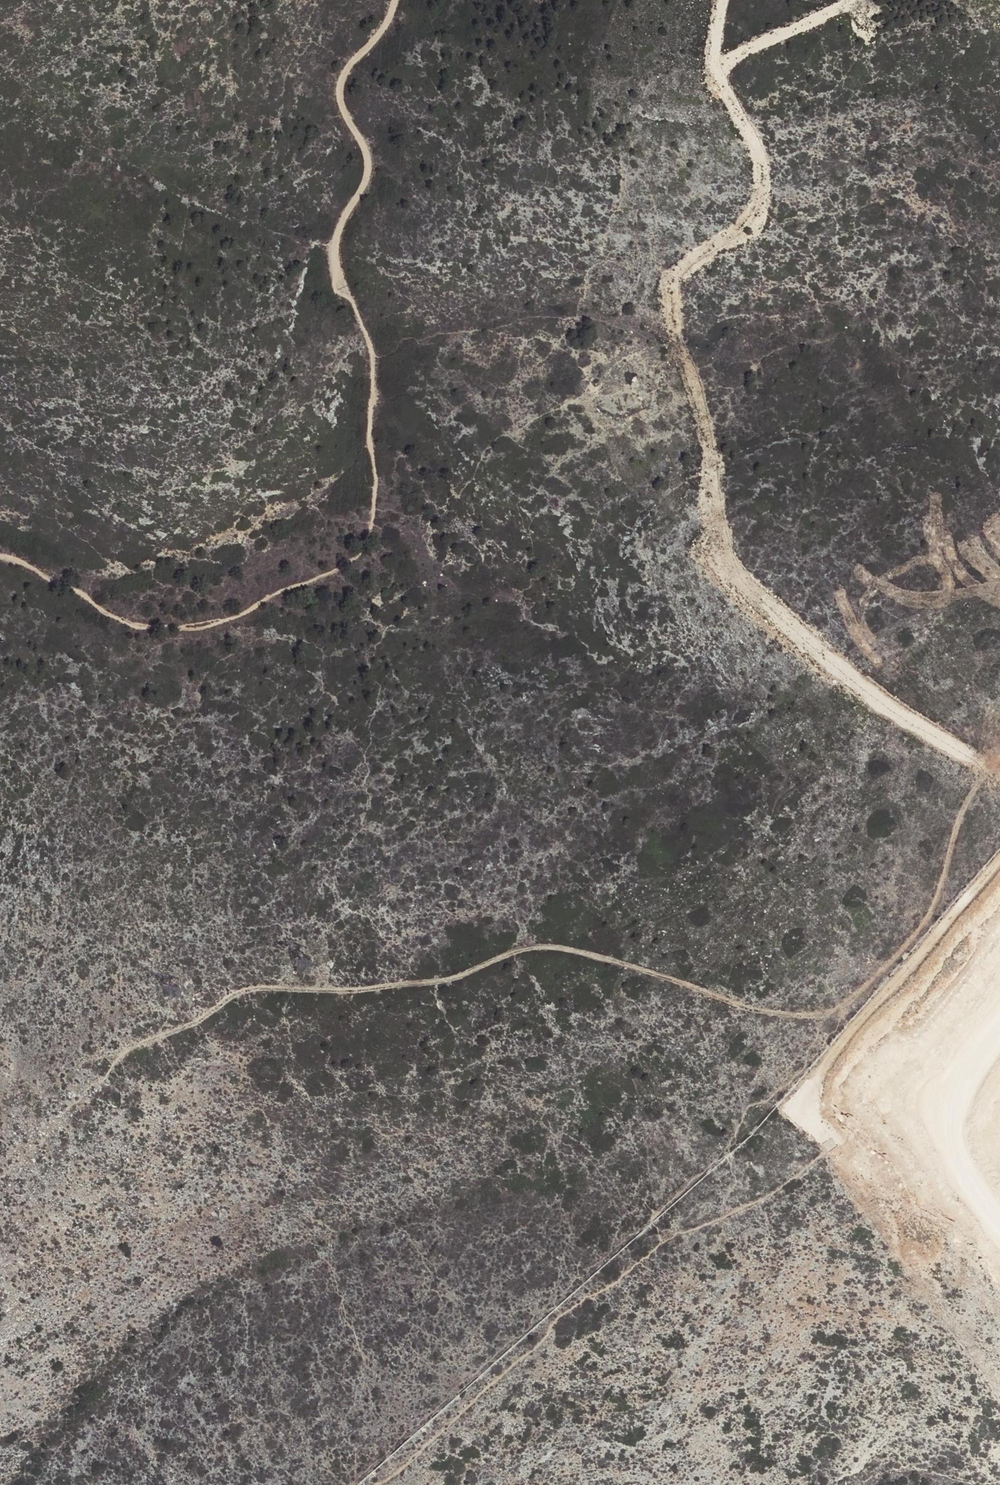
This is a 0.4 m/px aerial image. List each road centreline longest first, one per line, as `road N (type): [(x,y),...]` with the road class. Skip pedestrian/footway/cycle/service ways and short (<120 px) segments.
road 1 (track): [(999,759),(979,777),(962,812),(930,919),(835,1012),(731,1005),(657,974),(537,947),(450,979),(346,991),(246,989),(188,1028),(124,1053)]
road 2 (track): [(393,0),(386,22),(343,72),(339,93),(367,155),(364,181),(333,249),(373,372),(373,508),(357,555),(219,620),(158,625),(103,610),(80,589),(0,555)]

